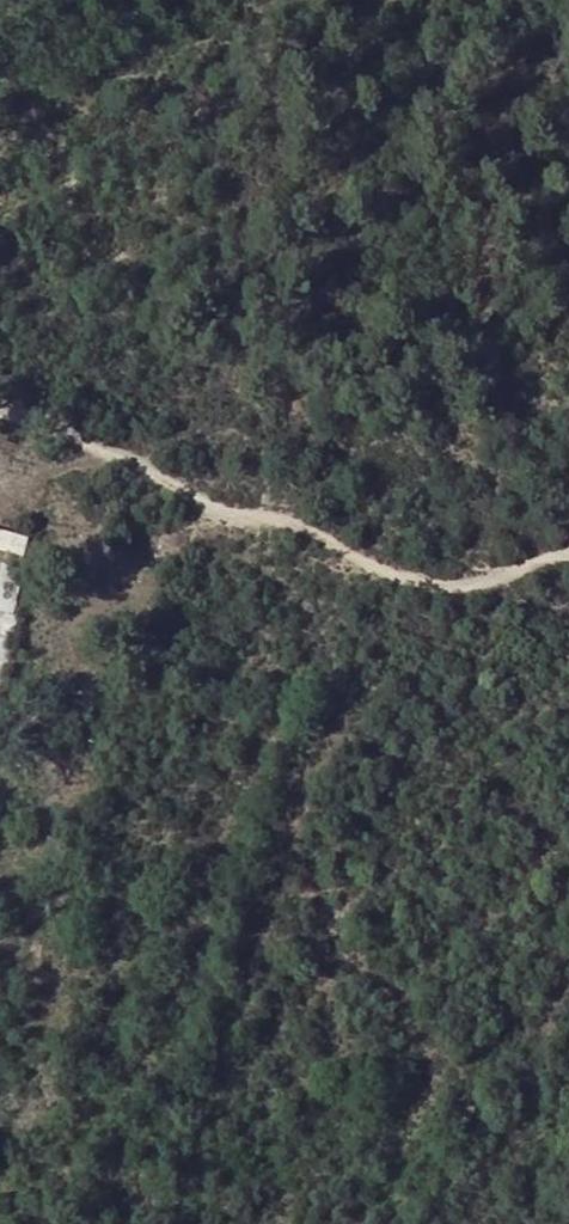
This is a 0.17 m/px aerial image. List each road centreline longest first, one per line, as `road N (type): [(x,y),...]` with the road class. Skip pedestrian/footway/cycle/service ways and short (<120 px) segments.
road 1 (track): [(568,551),(476,582),(379,575),(318,538),(195,498),(71,432),(0,415)]

